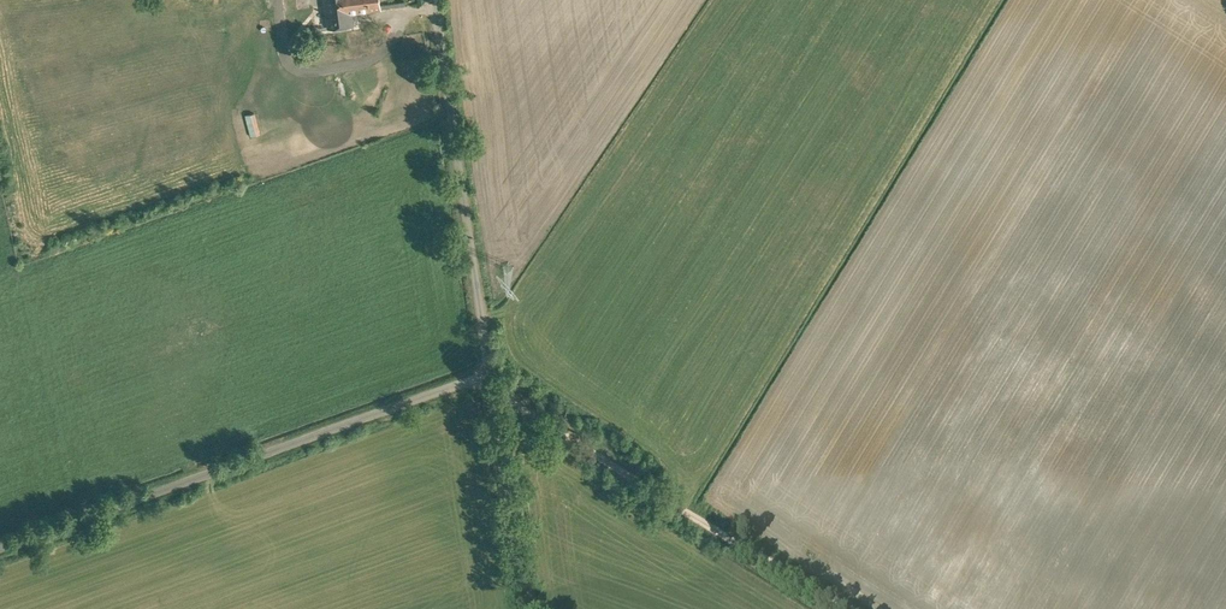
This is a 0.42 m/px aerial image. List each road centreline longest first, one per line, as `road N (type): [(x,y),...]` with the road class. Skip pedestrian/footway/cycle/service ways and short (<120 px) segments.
road 1 (unclassified): [(0,550),(488,374)]
road 2 (track): [(492,398),(510,398),(847,608)]
road 3 (unclassified): [(488,374),(434,0)]
road 4 (unclassified): [(522,608),(488,374)]

